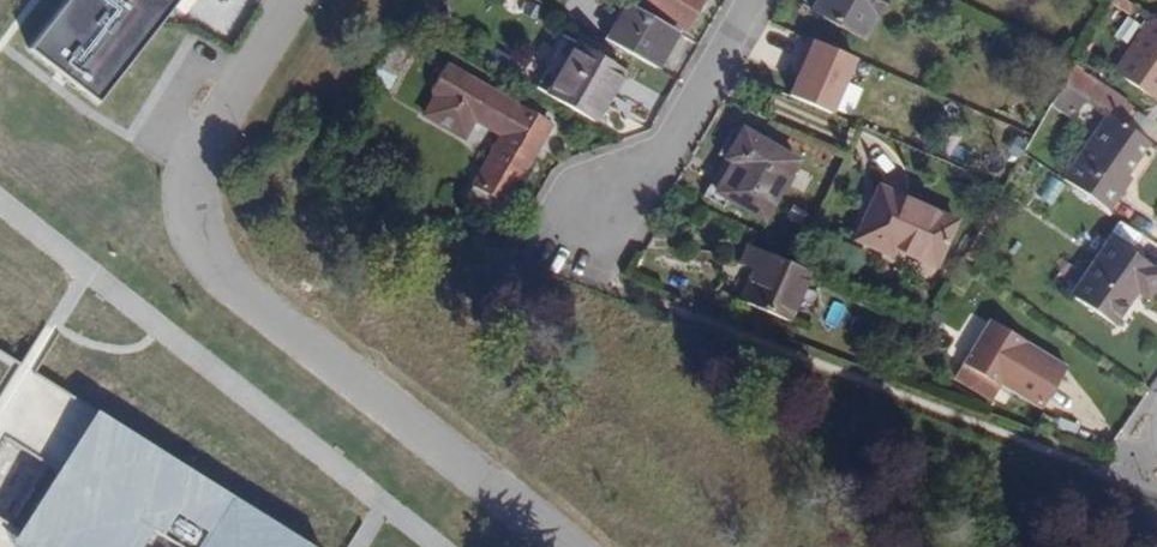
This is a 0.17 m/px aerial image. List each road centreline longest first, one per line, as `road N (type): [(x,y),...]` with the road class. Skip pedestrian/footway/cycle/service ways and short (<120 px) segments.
road 1 (residential): [(753,0),(669,145),(599,213)]

